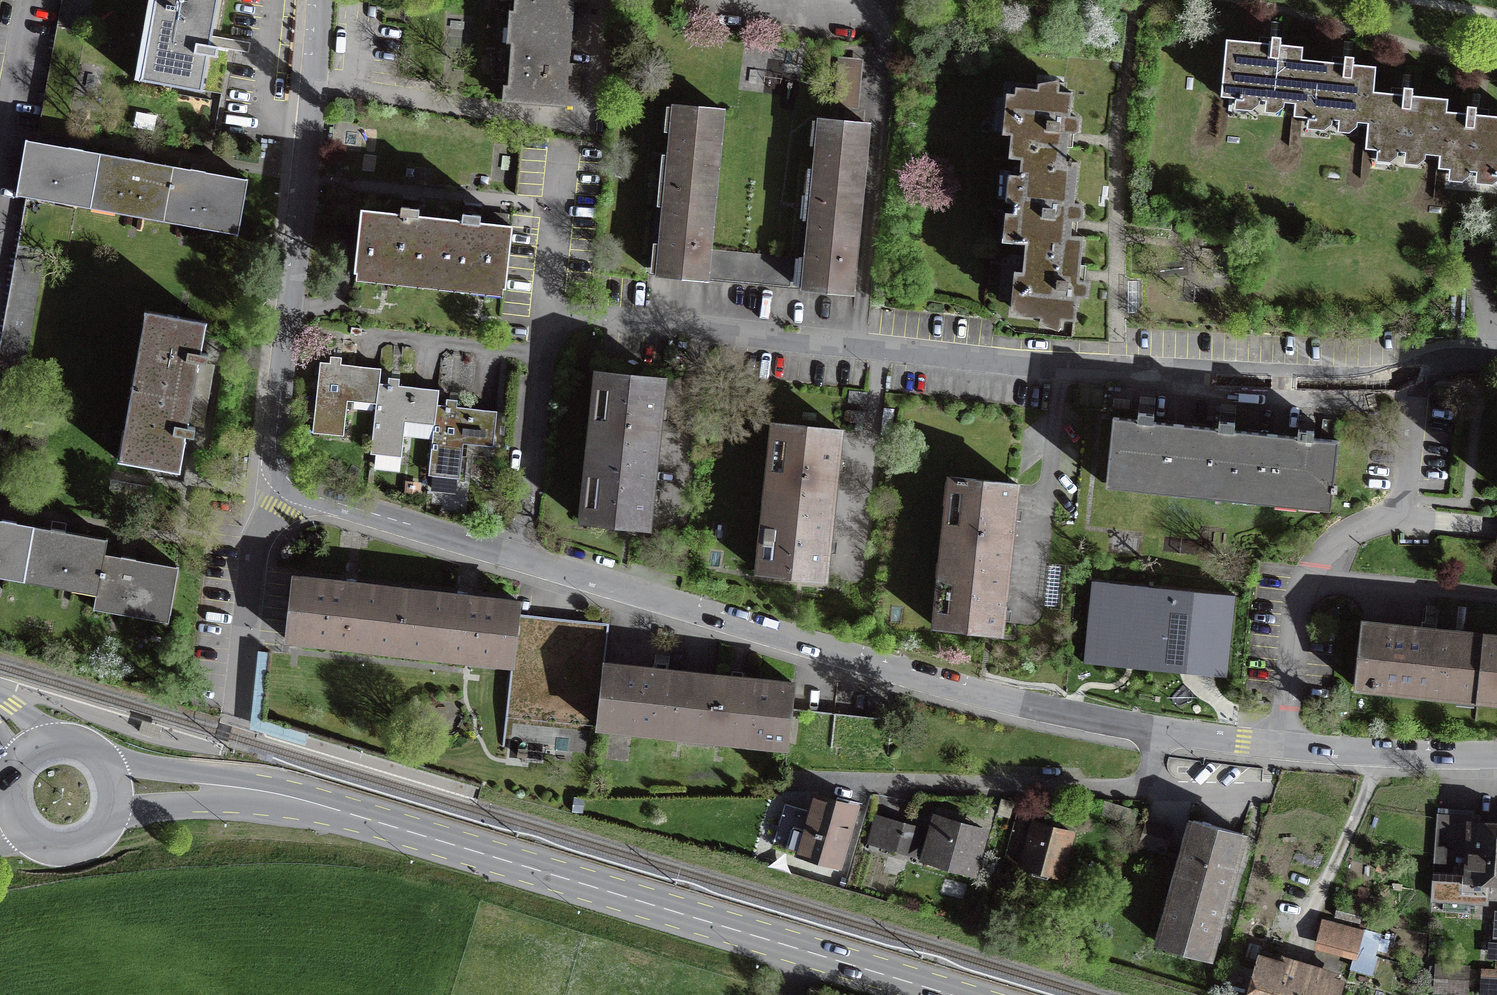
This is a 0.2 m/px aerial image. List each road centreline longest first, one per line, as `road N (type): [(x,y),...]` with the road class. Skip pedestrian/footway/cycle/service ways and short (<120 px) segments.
road 1 (primary): [(115,788),(299,802),(953,994)]
road 2 (residential): [(1157,735),(933,682),(524,562)]
road 3 (residential): [(857,346),(1316,380),(1415,373)]
road 4 (residential): [(524,562),(550,329),(580,318),(857,346)]
road 5 (residential): [(290,487),(278,435),(317,0)]
road 6 (residential): [(758,0),(854,10),(885,38),(857,346)]
road 7 (residential): [(1280,749),(1308,577),(1339,543),(1398,509),(1415,373)]
road 8 (residential): [(802,786),(1124,792),(1140,788),(1157,735)]
road 9 (residential): [(524,562),(332,507),(290,487)]
road 10 (residential): [(238,705),(253,555),(290,487)]
road 11 (residential): [(1496,758),(1280,749)]
road 12 (residential): [(1280,749),(1157,735)]
road 13 (primary): [(31,837),(70,847),(89,840),(104,827),(115,788)]

